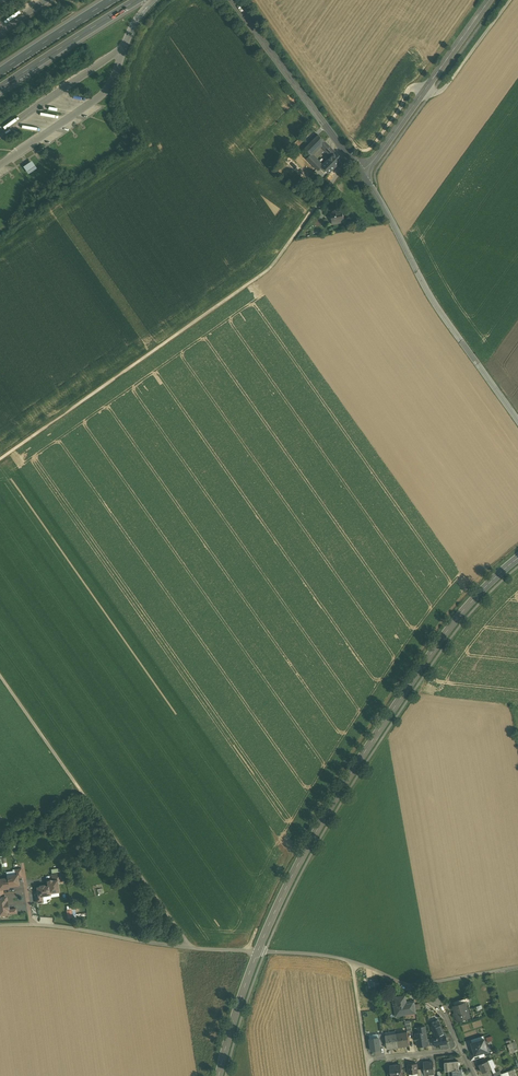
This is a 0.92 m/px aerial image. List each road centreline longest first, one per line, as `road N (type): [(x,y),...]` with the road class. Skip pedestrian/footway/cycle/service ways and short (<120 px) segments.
road 1 (tertiary): [(517,556),(432,649),(314,832),(257,950),(218,1075)]
road 2 (track): [(245,950),(288,859),(360,739),(446,613),(517,542)]
road 3 (track): [(512,0),(446,87),(410,89),(366,151),(250,0)]
road 4 (track): [(0,463),(269,270),(301,226)]
road 5 (tertiary): [(364,174),(436,301),(517,420)]
road 6 (track): [(257,950),(0,924)]
road 7 (tertiary): [(490,0),(364,174)]
road 8 (tertiary): [(233,0),(353,159)]
road 9 (track): [(189,948),(78,788)]
road 10 (motorway): [(0,89),(136,0)]
road 11 (track): [(78,788),(0,675)]
road 12 (motorway): [(110,0),(0,72)]
road 13 (residential): [(461,1050),(445,1013),(375,970)]
road 14 (track): [(257,950),(337,958),(375,970)]

